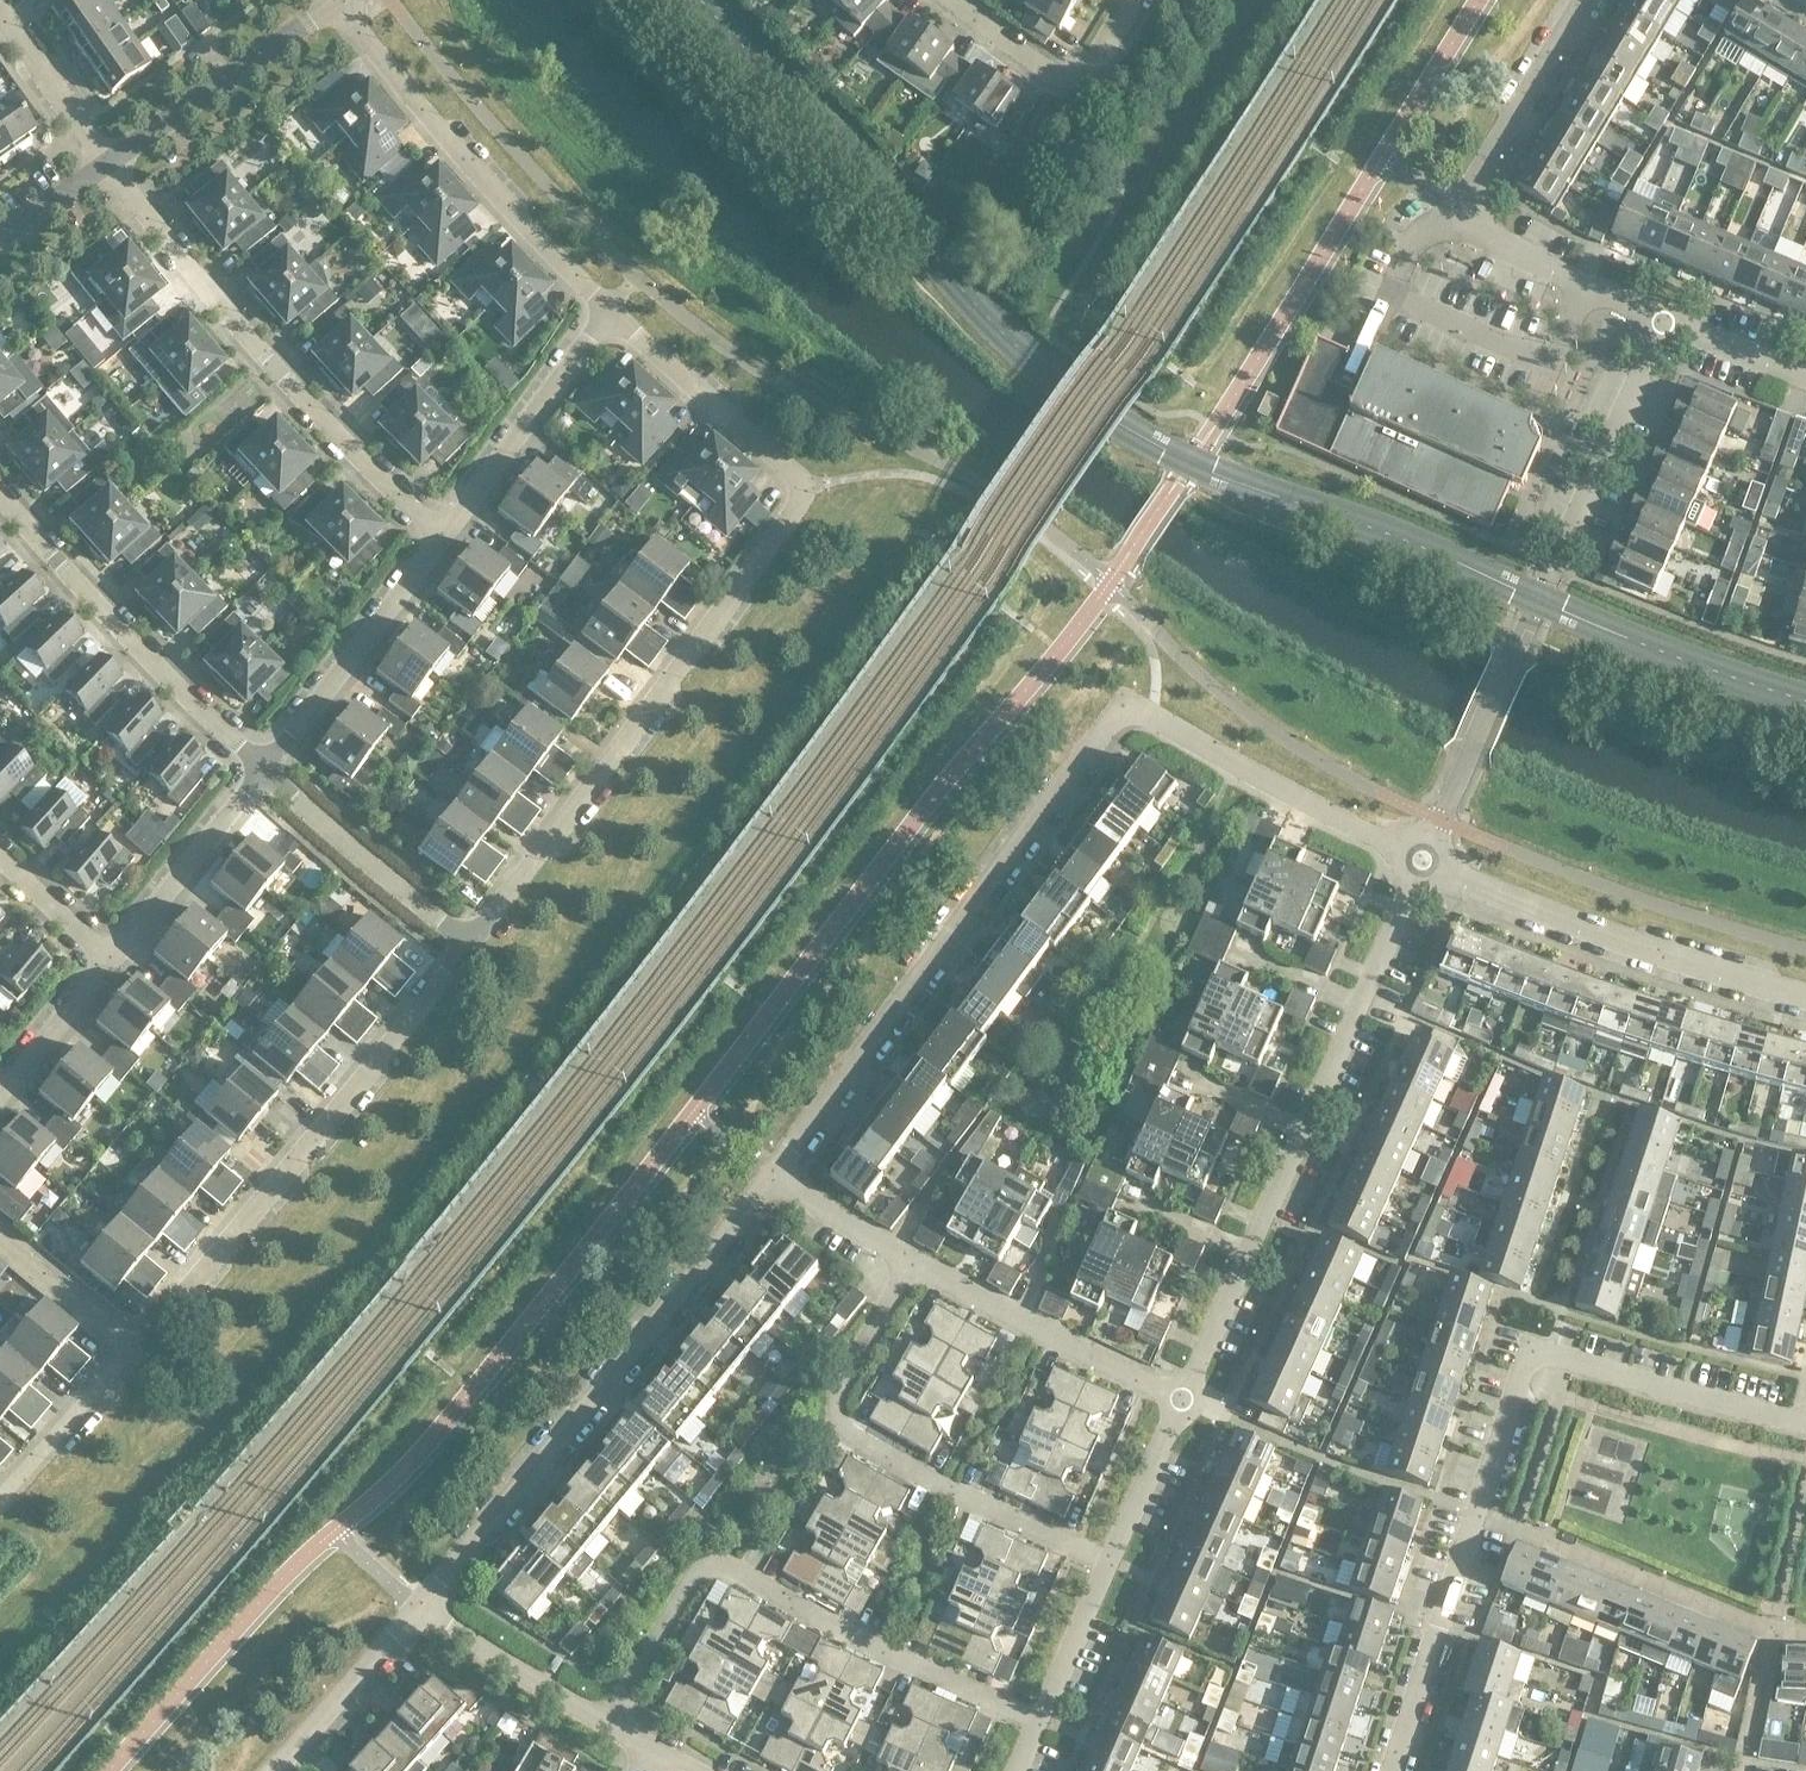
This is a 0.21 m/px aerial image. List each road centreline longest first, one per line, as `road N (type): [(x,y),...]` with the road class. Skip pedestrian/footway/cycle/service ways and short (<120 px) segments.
road 1 (residential): [(469,943),(788,502),(794,472),(608,305)]
road 2 (residential): [(1426,864),(1665,320)]
road 3 (residential): [(1182,1397),(1426,864)]
road 4 (residential): [(773,1172),(1113,723)]
road 5 (residential): [(419,1601),(773,1172)]
road 6 (residential): [(1032,1722),(705,1561),(605,1719)]
road 7 (residential): [(136,1350),(469,943)]
road 8 (residential): [(1103,1568),(815,1424),(897,1261)]
road 9 (residential): [(442,538),(101,175)]
road 10 (residential): [(1665,320),(1453,214),(1579,0)]
road 11 (residential): [(1384,1770),(1522,1337)]
road 12 (residential): [(608,305),(334,0)]
road 13 (residential): [(1805,1000),(1631,949),(1426,864)]
road 14 (residential): [(258,763),(61,561),(0,487)]
road 15 (residential): [(1426,864),(1151,717),(1113,723)]
road 16 (residential): [(1182,1397),(897,1261)]
road 17 (residential): [(1805,1420),(1522,1337)]
road 18 (residential): [(101,175),(334,0)]
road 19 (residential): [(258,763),(442,538)]
road 20 (residential): [(442,538),(608,305)]
road 21 (residential): [(469,943),(258,763)]
road 22 (residential): [(90,965),(258,763)]
road 23 (residential): [(265,1770),(419,1601)]
road 24 (residential): [(605,1719),(419,1601)]
road 25 (residential): [(0,1500),(136,1350)]
road 26 (residential): [(1103,1568),(1182,1397)]
road 27 (residential): [(101,175),(0,25)]
road 28 (residential): [(136,1350),(0,1233)]
road 29 (residential): [(1032,1722),(1103,1568)]
road 30 (residential): [(897,1261),(773,1172)]
road 31 (residential): [(1097,73),(1071,77),(975,0)]
road 32 (residential): [(1805,370),(1665,320)]
road 33 (residential): [(0,1083),(90,965)]
road 34 (residential): [(90,965),(0,881)]
road 35 (residential): [(0,242),(101,175)]

